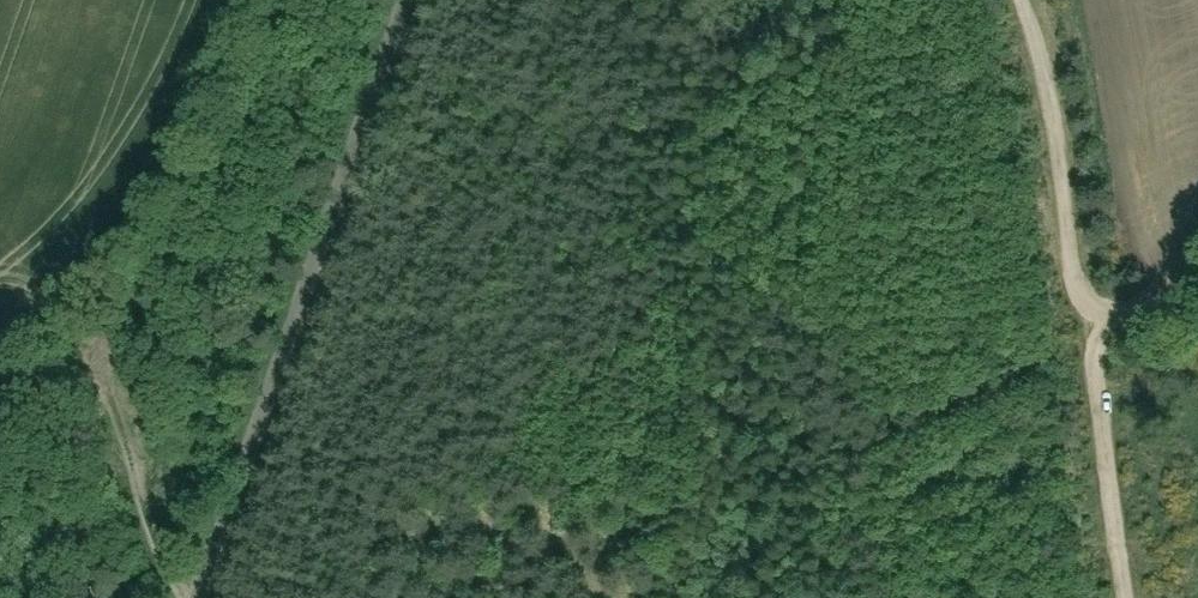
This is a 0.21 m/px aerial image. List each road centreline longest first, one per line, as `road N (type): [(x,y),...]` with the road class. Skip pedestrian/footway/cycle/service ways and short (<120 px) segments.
road 1 (unclassified): [(206,597),(412,0)]
road 2 (track): [(1125,597),(1097,307),(1017,0)]

